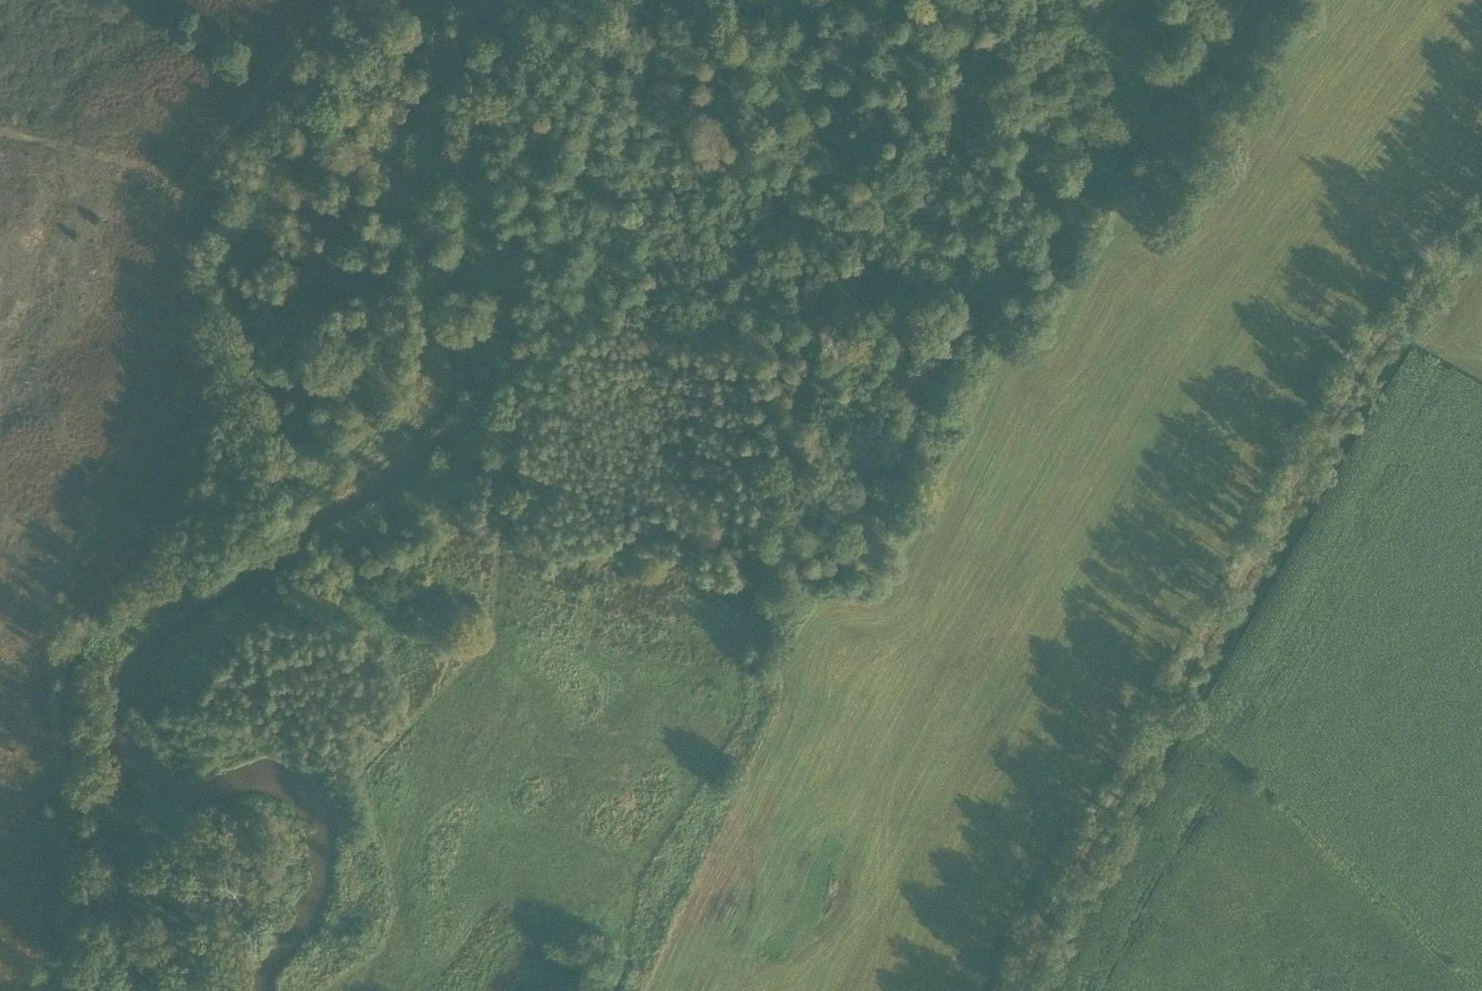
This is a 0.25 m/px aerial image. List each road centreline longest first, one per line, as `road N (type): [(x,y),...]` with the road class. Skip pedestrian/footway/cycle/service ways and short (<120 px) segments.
road 1 (track): [(1481,213),(1422,285),(1275,505),(1085,839),(1019,990)]

